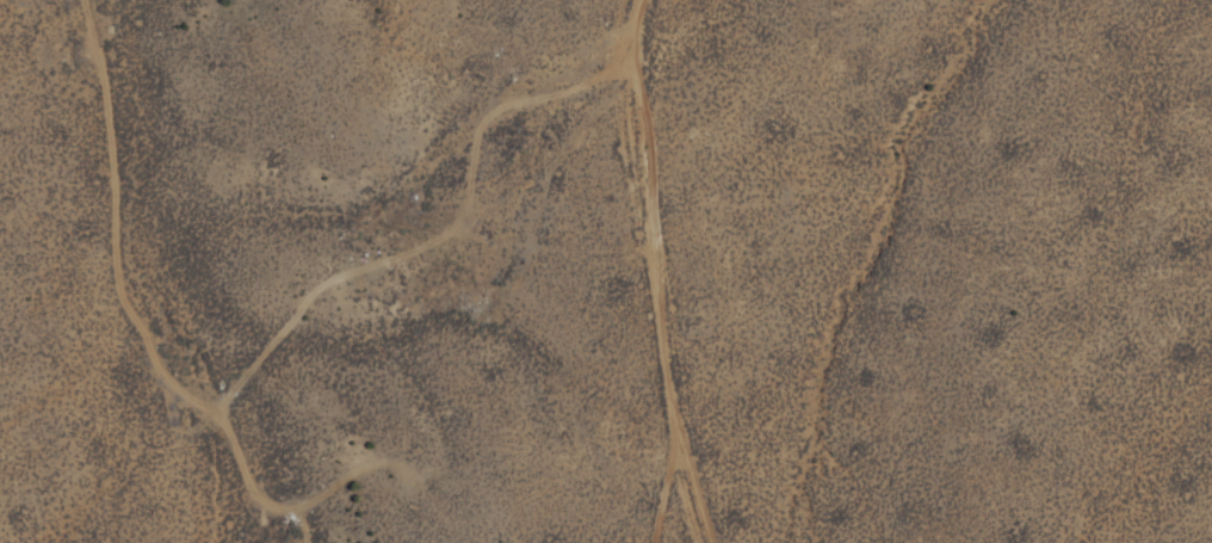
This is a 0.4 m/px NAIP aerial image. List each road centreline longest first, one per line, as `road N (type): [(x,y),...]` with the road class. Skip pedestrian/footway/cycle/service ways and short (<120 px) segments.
road 1 (track): [(709,542),(658,356),(635,27),(642,0)]

